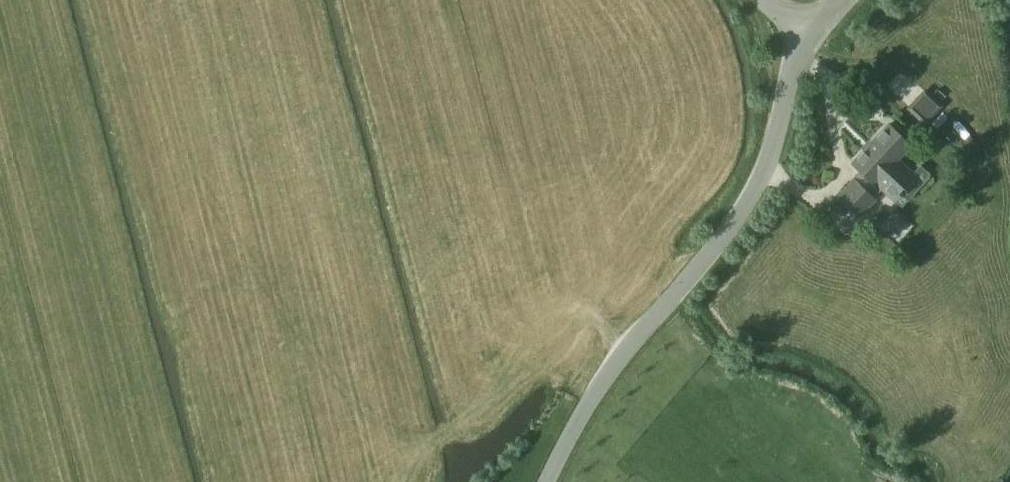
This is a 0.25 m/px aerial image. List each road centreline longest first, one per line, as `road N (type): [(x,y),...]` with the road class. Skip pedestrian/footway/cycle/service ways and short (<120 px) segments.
road 1 (unclassified): [(545,481),(606,375),(764,176),(799,29)]

